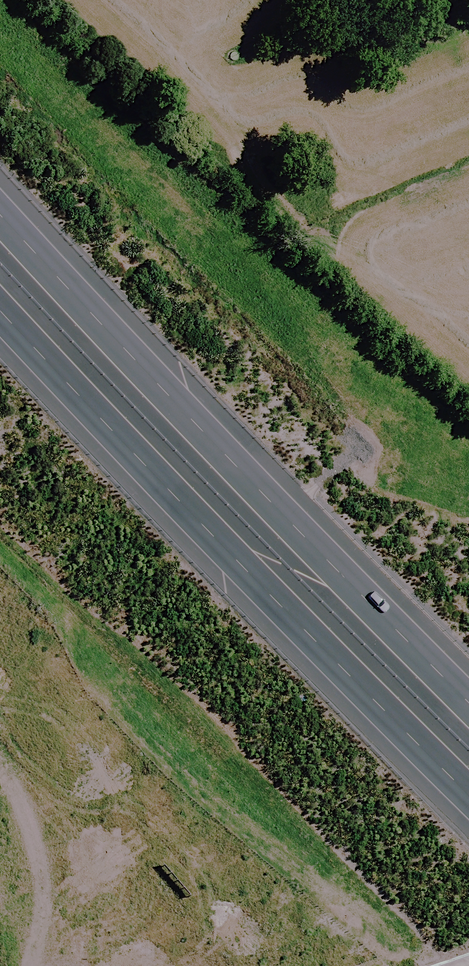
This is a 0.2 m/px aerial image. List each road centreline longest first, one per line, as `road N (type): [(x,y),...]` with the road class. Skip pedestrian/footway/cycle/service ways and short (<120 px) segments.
road 1 (motorway): [(468,783),(0,288)]
road 2 (motorway): [(0,212),(468,690)]

